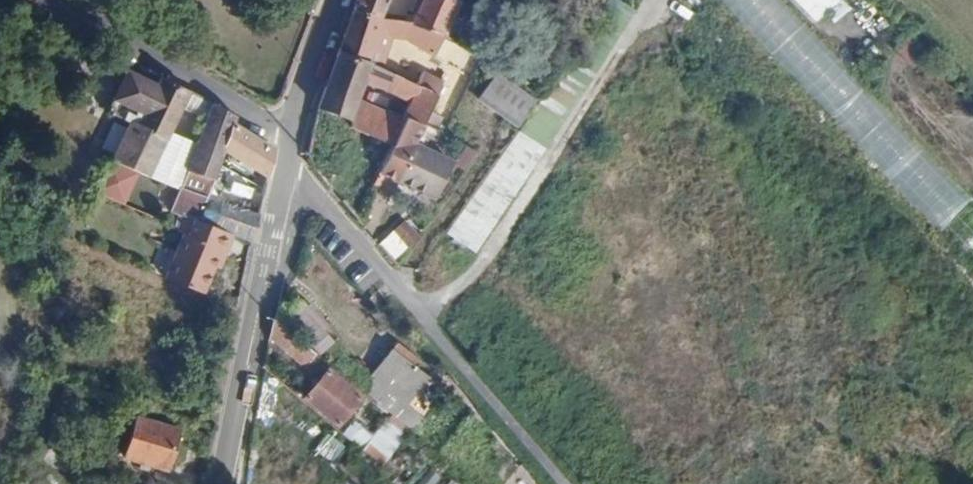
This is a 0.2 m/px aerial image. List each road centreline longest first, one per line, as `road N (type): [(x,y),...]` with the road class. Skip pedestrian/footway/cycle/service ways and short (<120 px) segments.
road 1 (track): [(417,316),(485,266),(651,0)]
road 2 (residential): [(222,483),(285,176)]
road 3 (residential): [(55,0),(293,136)]
road 4 (residential): [(336,0),(293,136)]

